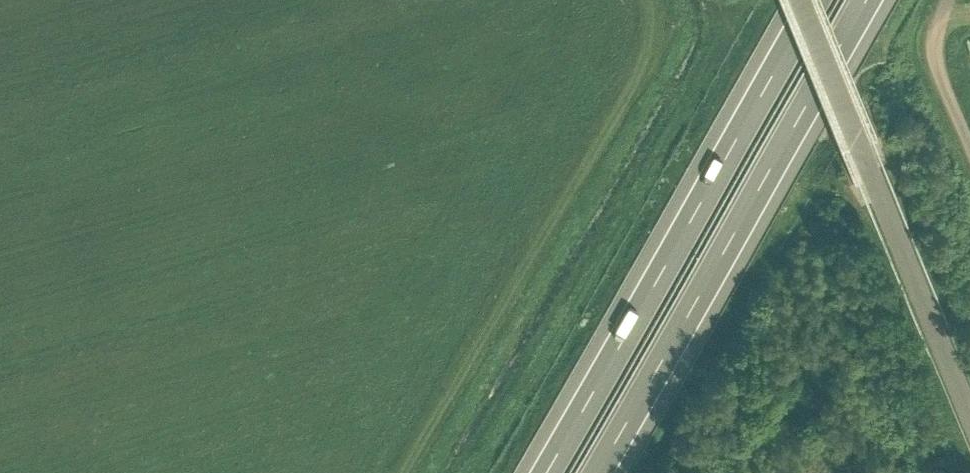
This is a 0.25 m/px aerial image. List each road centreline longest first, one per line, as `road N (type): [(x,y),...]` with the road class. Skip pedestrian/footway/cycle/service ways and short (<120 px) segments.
road 1 (motorway): [(812,0),(539,472)]
road 2 (motorway): [(591,472),(861,0)]
road 3 (unclassified): [(809,0),(969,388)]
road 4 (unclassified): [(942,0),(928,52),(969,195)]

